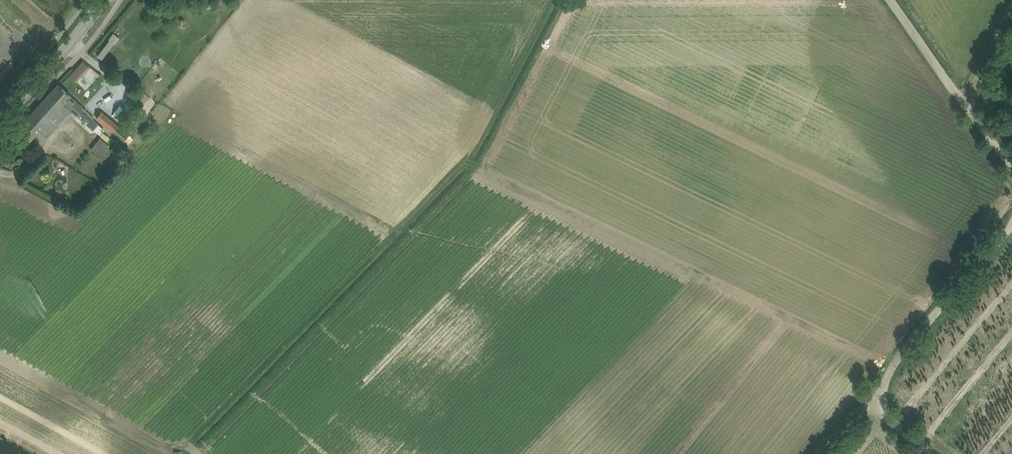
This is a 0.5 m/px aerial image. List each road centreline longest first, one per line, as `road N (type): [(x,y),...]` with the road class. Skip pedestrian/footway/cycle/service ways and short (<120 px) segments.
road 1 (track): [(945,453),(874,395),(1011,228)]
road 2 (track): [(1011,166),(890,0)]
road 3 (secondary): [(0,123),(104,0)]

